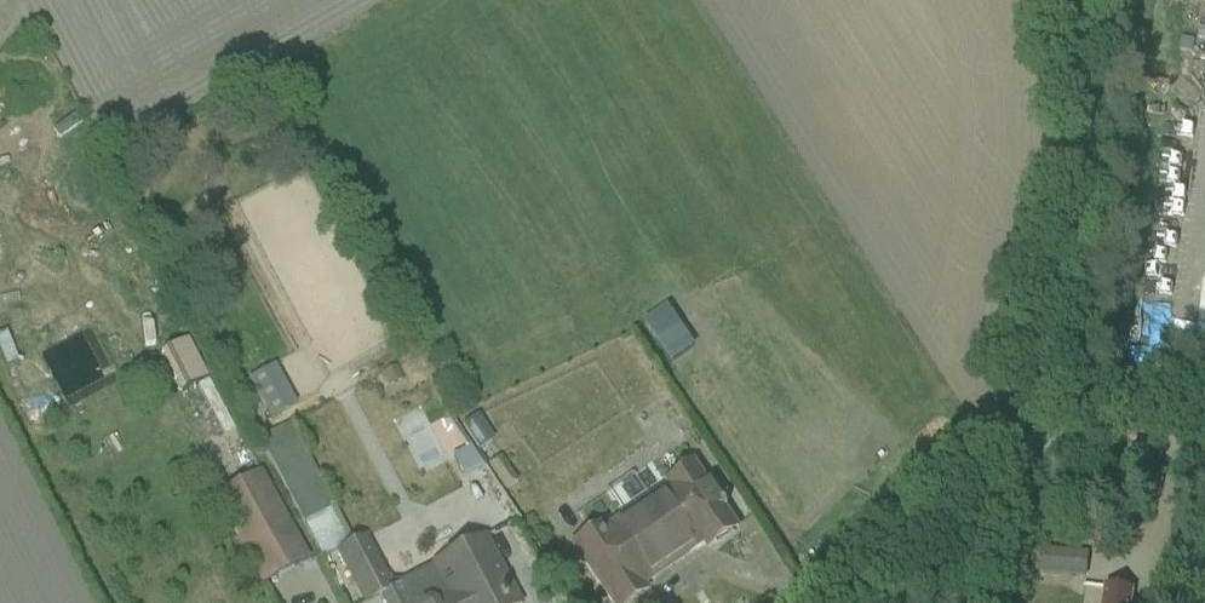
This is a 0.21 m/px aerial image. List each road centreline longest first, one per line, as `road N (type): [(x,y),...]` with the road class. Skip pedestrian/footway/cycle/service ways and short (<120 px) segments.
road 1 (track): [(1016,444),(1063,284),(1075,208),(1081,129),(1055,0)]
road 2 (unclassified): [(814,602),(939,474),(969,455),(1016,444),(1204,445)]

